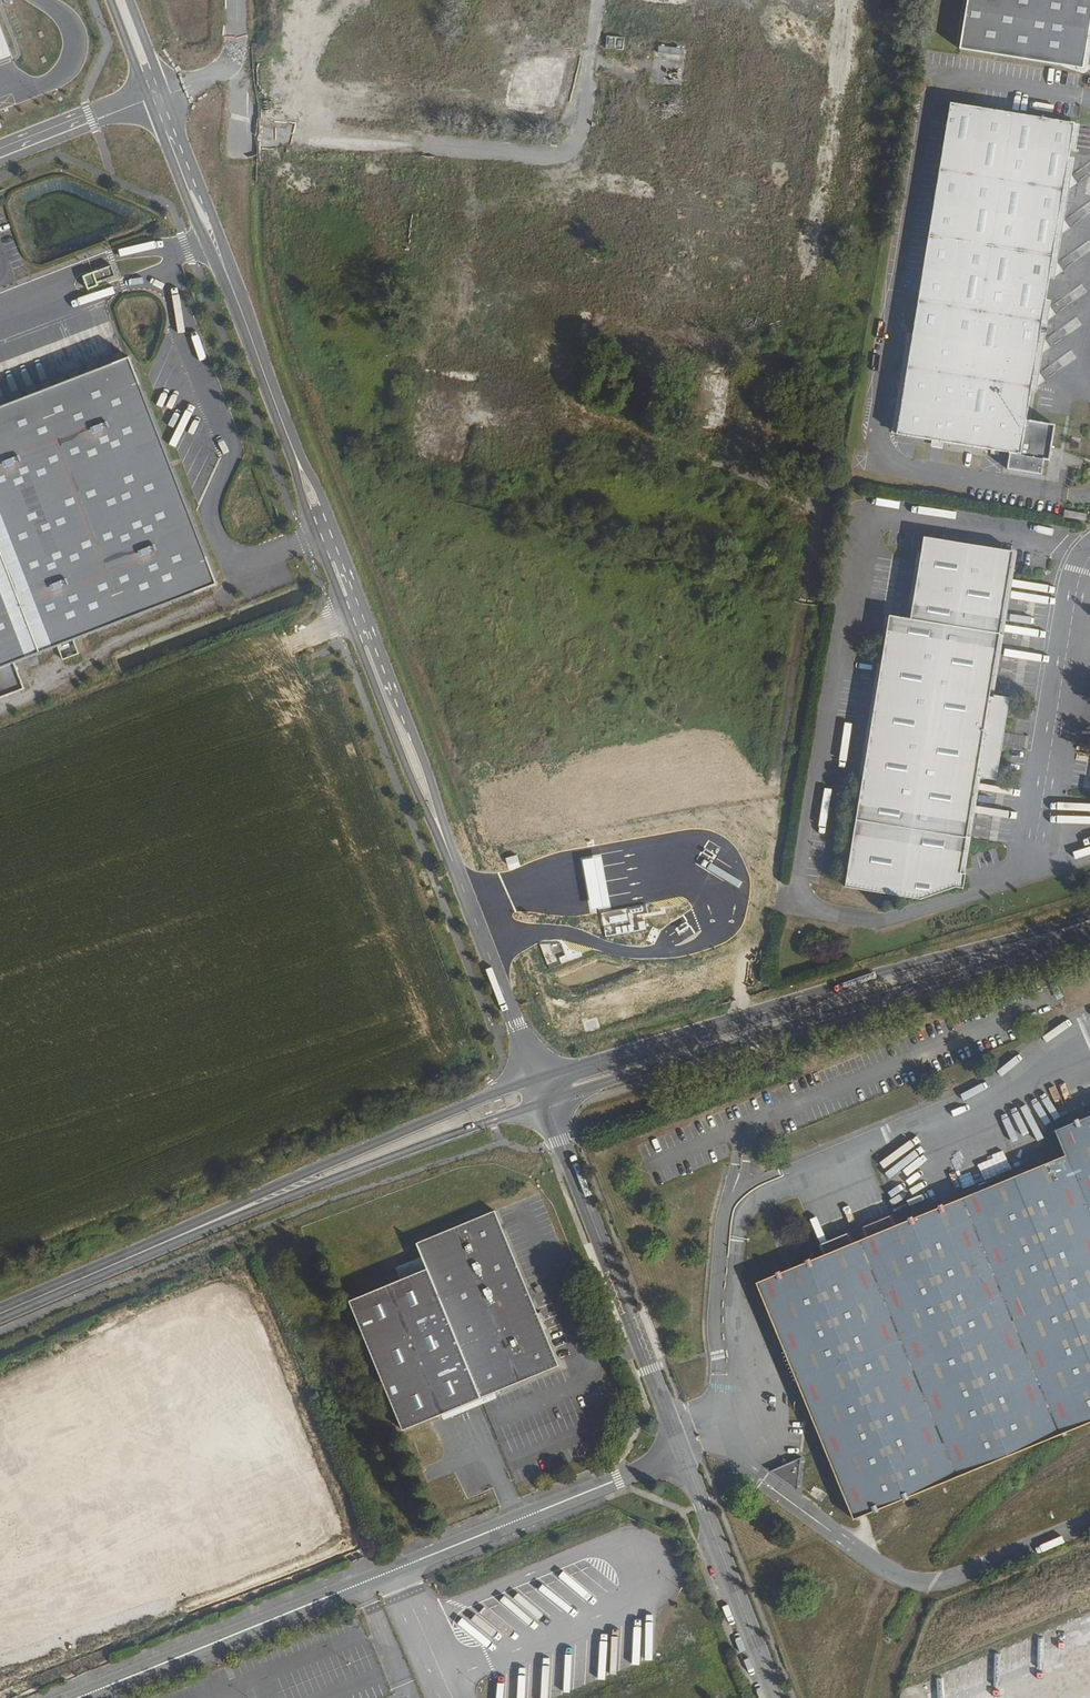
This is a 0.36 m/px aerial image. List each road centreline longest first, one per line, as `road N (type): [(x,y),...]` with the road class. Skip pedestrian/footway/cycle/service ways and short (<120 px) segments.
road 1 (unclassified): [(536,1076),(157,94)]
road 2 (residential): [(78,1697),(681,1455)]
road 3 (secondary): [(1089,920),(536,1076)]
road 4 (secondary): [(545,1098),(957,975),(1089,920)]
road 5 (unclassified): [(237,61),(239,136),(549,158),(573,150),(586,126),(600,0)]
road 6 (tertiary): [(545,1098),(681,1455)]
road 7 (secondary): [(536,1076),(315,1167),(211,1222)]
road 8 (secondary): [(211,1222),(545,1098)]
road 9 (tertiary): [(681,1455),(775,1697)]
road 10 (secondary): [(0,1313),(211,1222)]
road 11 (unclassified): [(157,94),(0,157)]

